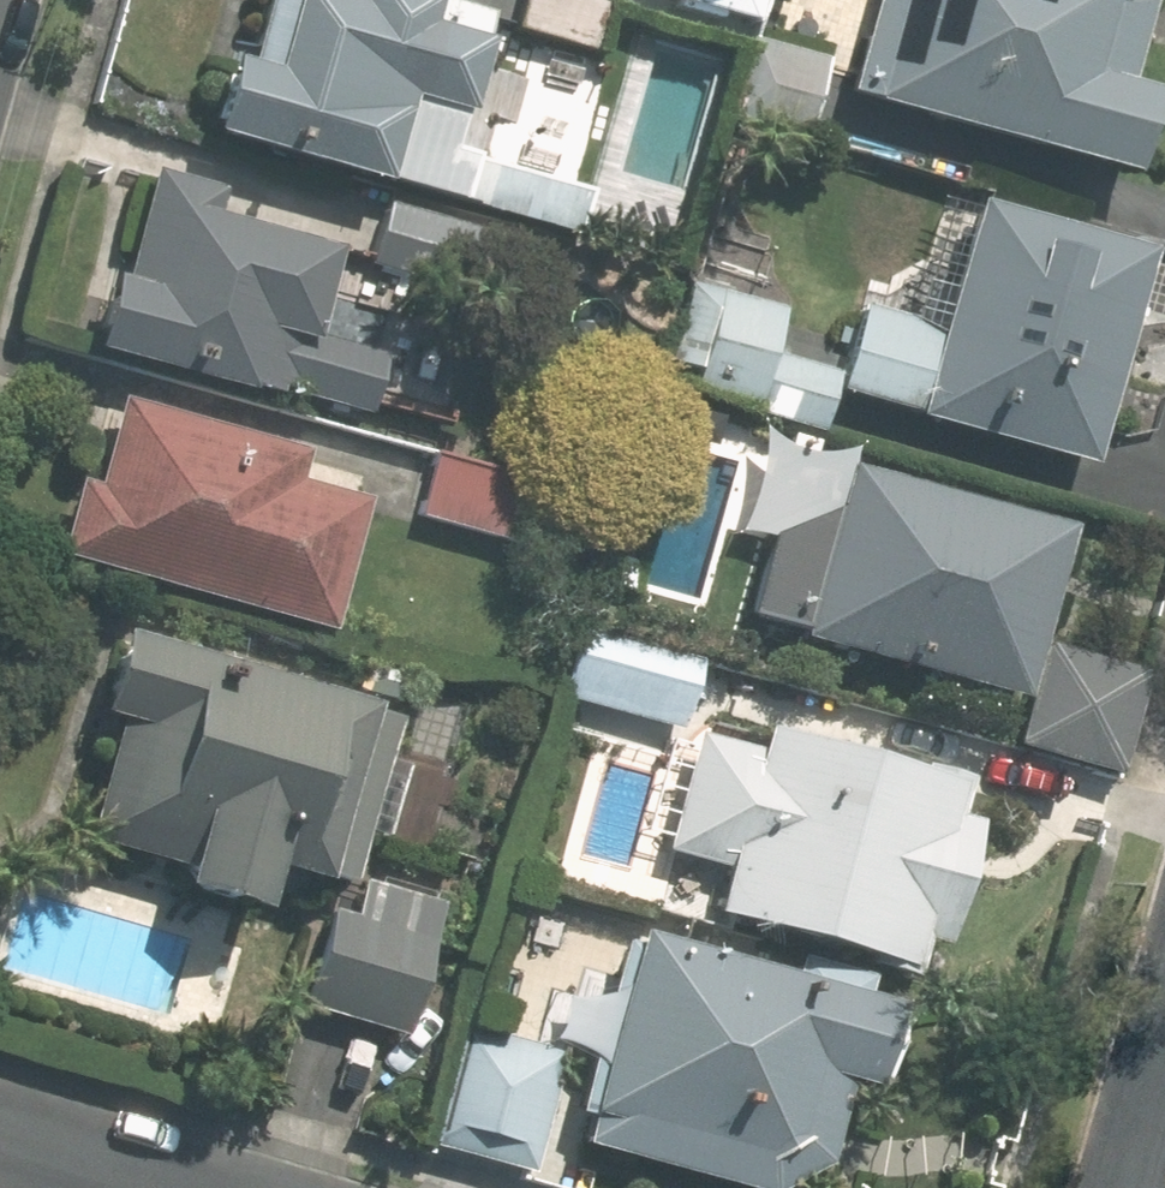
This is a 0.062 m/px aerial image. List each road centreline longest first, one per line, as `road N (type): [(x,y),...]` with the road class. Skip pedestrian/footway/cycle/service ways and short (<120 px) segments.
road 1 (residential): [(0,1147),(136,1187)]

